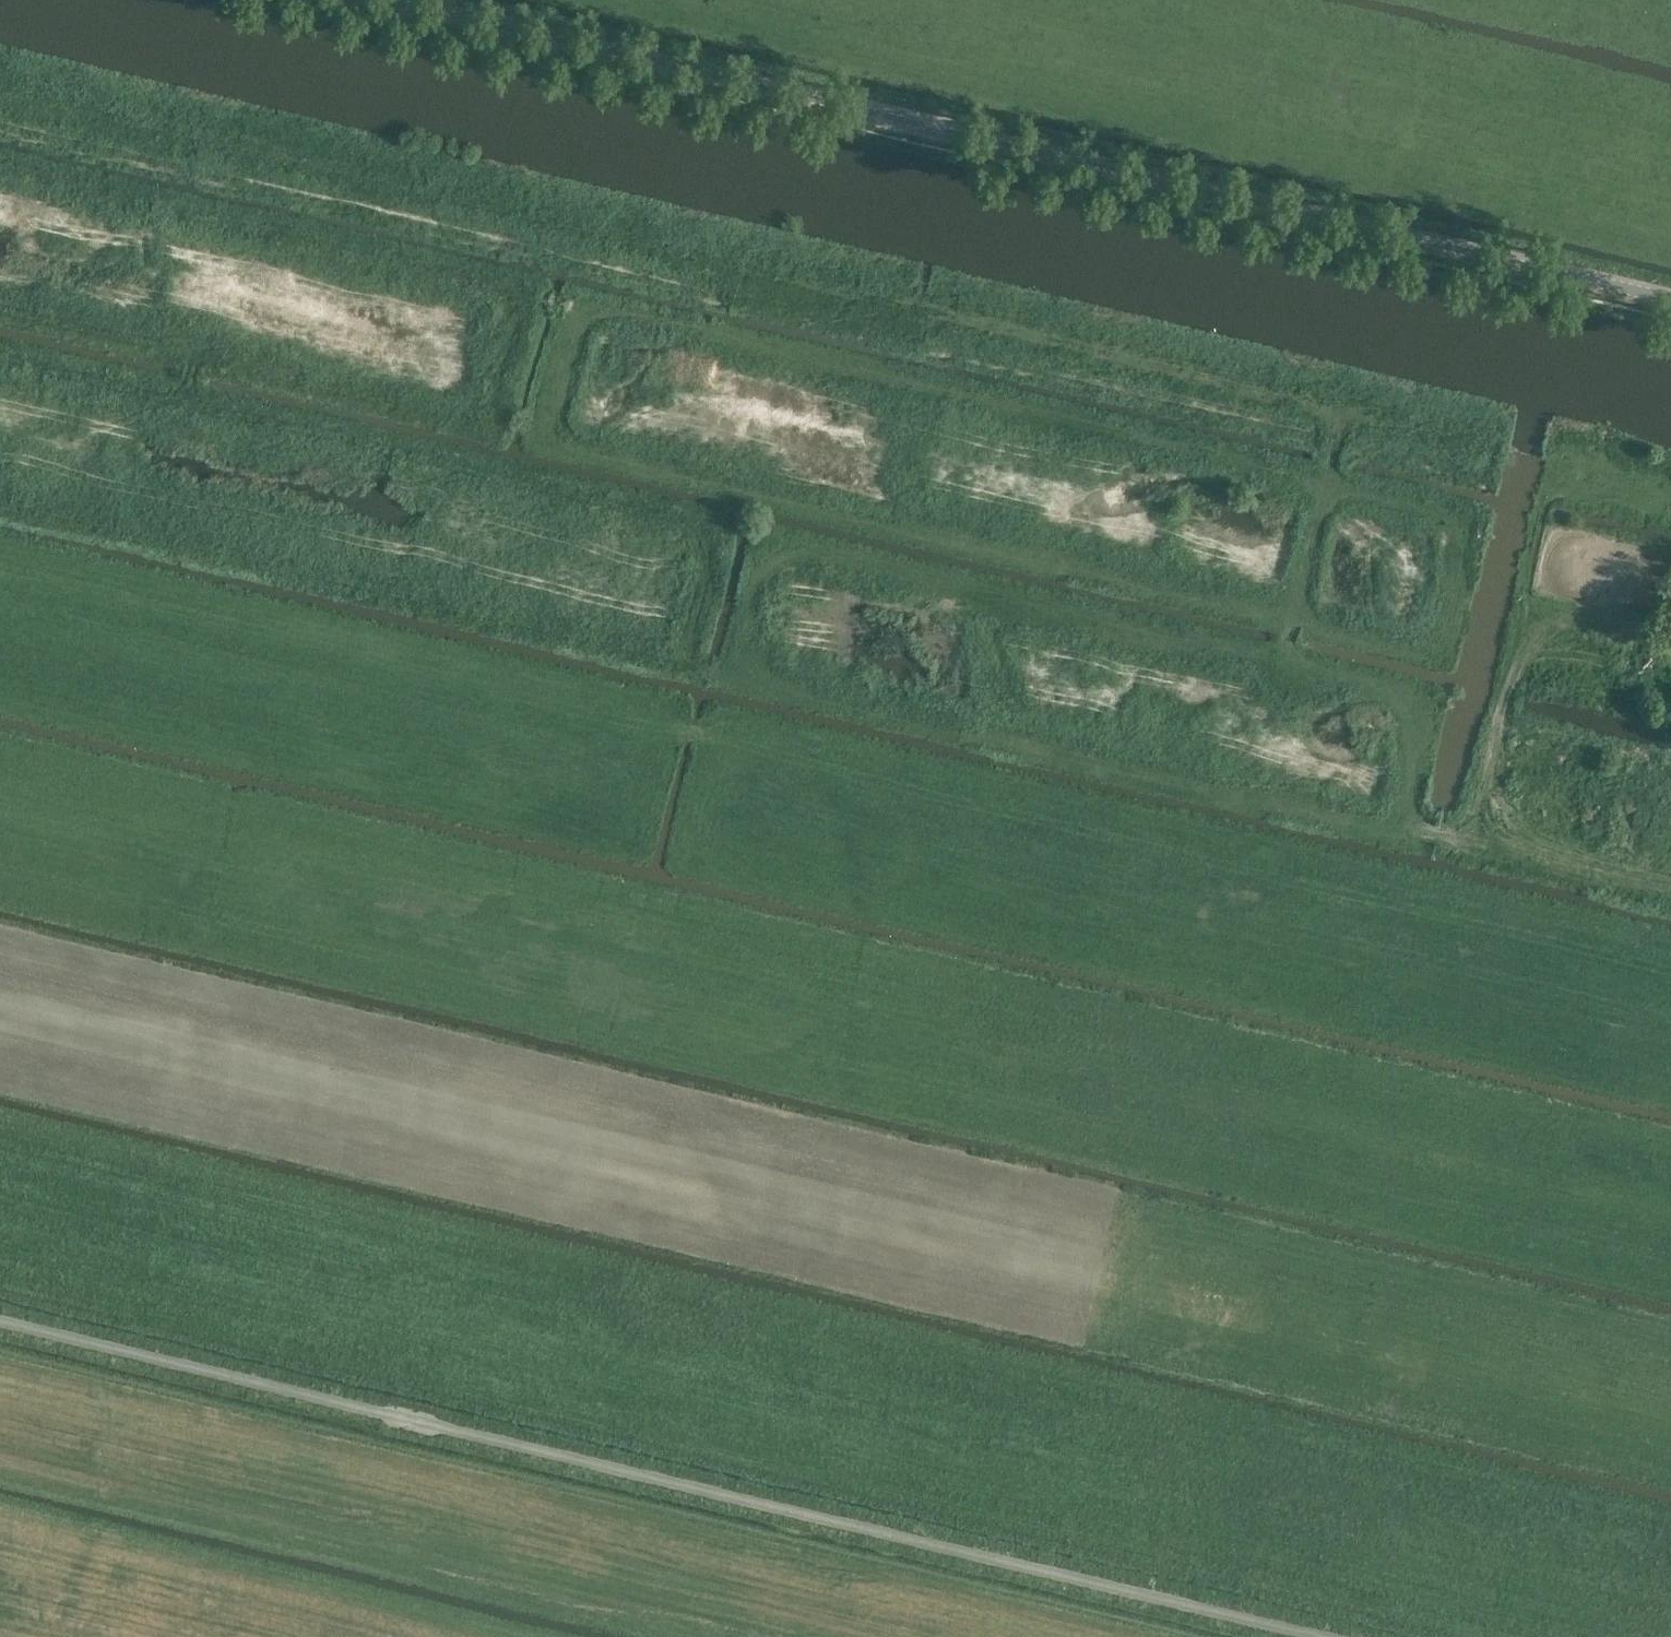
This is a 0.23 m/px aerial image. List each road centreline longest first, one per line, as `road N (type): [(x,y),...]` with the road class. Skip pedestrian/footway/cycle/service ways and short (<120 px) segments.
road 1 (unclassified): [(1670,301),(366,0)]
road 2 (unclassified): [(0,1328),(1289,1636)]

